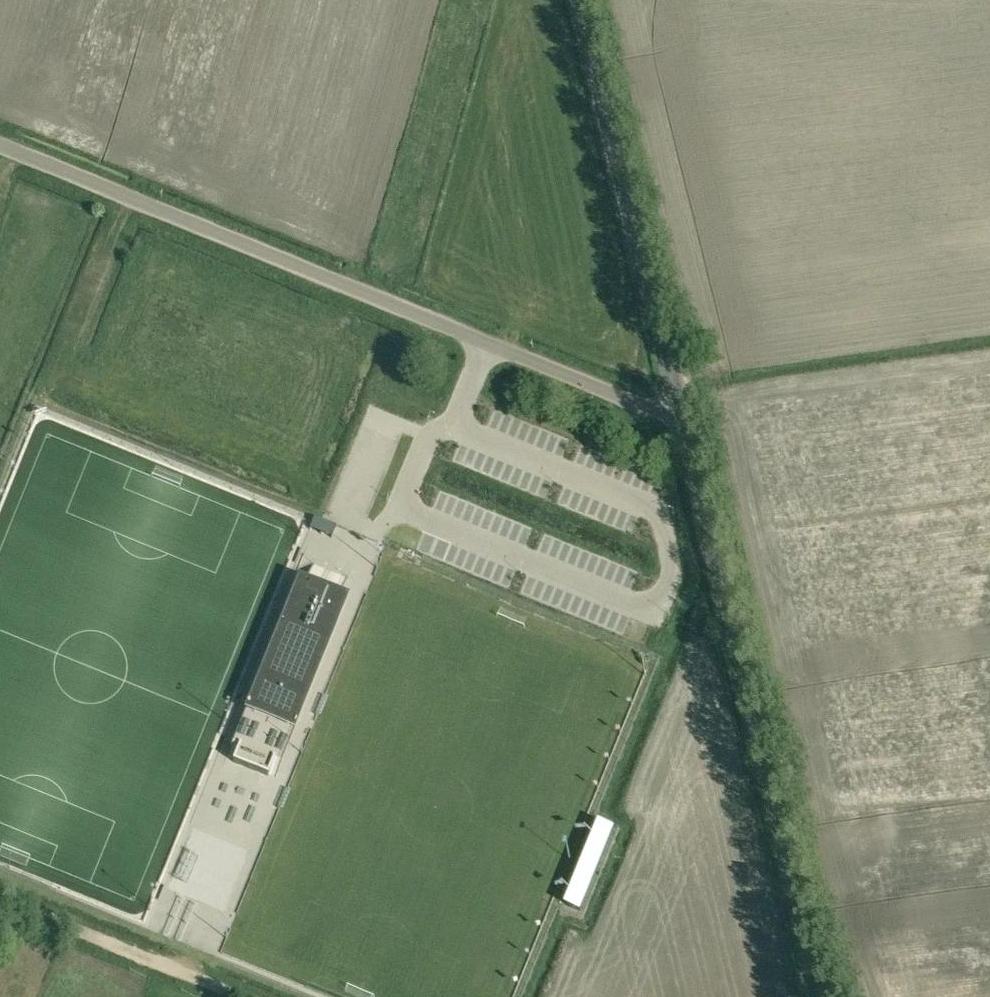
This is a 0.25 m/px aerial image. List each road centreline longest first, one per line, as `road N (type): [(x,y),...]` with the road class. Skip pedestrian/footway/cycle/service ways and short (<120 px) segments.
road 1 (unclassified): [(0,145),(682,419)]
road 2 (unclassified): [(826,996),(682,419)]
road 3 (unclassified): [(682,419),(576,0)]
road 4 (track): [(0,896),(257,996)]

